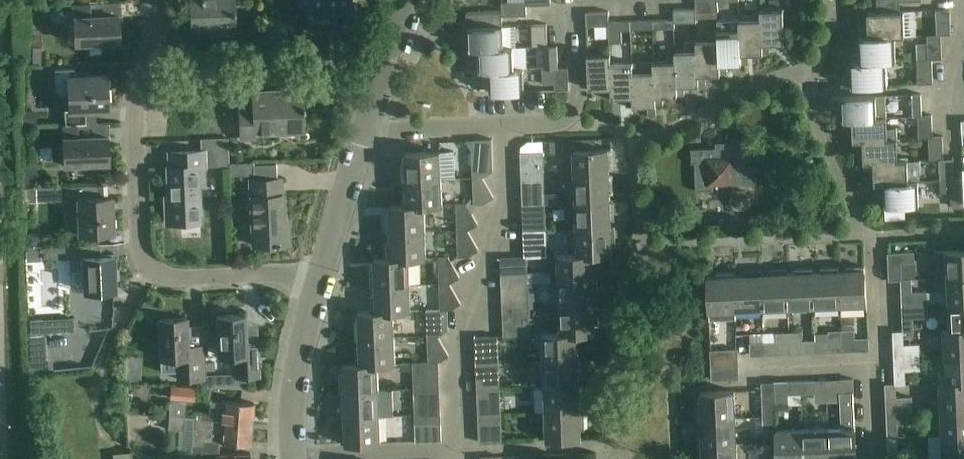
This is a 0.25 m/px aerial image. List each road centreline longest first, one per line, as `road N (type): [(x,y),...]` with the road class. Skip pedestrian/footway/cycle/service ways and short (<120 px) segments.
road 1 (residential): [(315,277),(153,268),(140,245),(138,111),(152,61)]
road 2 (residential): [(464,454),(463,328),(500,230),(503,127)]
road 3 (residential): [(152,61),(382,60)]
road 4 (residential): [(876,239),(880,348),(868,374),(868,458)]
road 5 (residential): [(503,127),(572,119),(575,16),(615,0)]
road 6 (residential): [(288,458),(288,370),(315,277)]
road 7 (residential): [(288,458),(464,454)]
road 8 (residential): [(315,277),(364,122)]
road 9 (residential): [(364,122),(503,127)]

